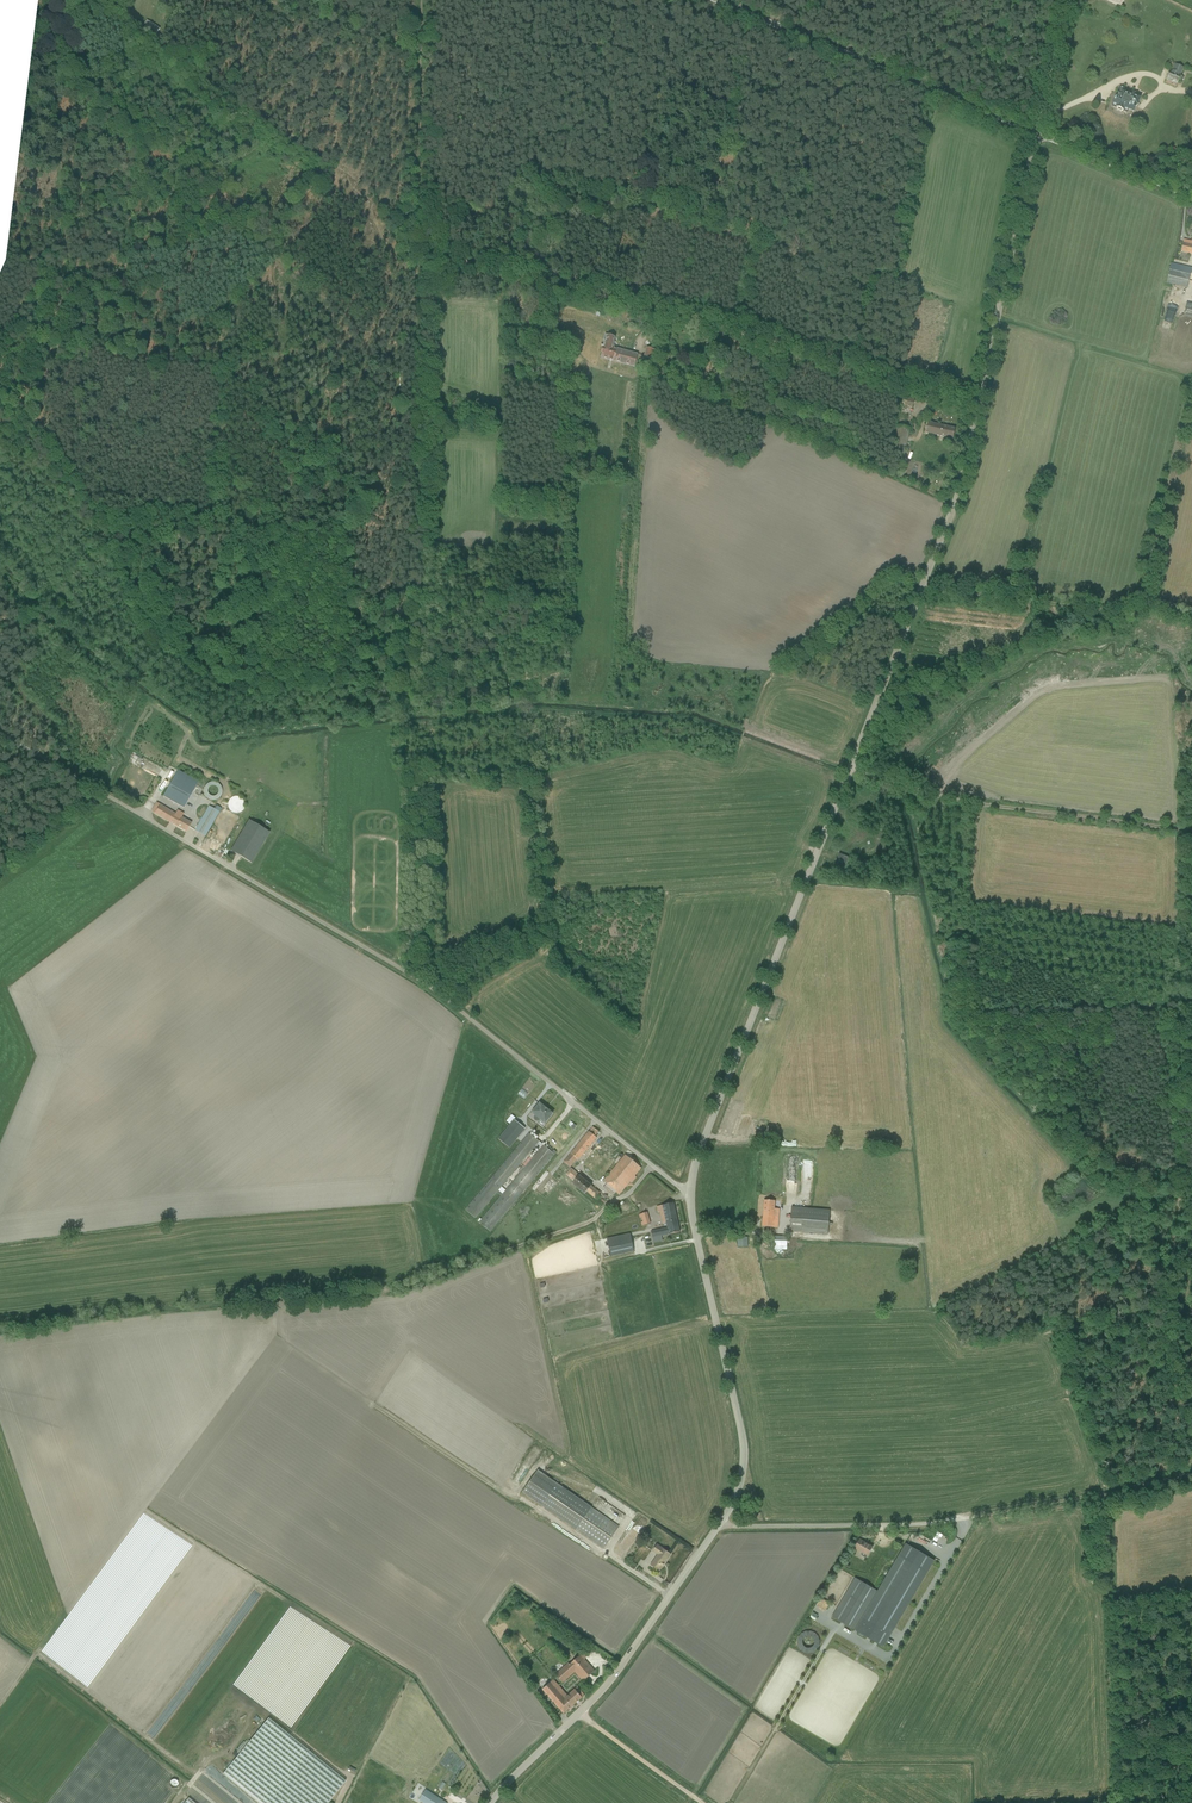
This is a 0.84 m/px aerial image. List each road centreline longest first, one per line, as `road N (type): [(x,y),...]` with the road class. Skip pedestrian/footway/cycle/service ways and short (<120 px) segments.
road 1 (tertiary): [(1037,132),(955,504),(696,1160),(690,1192)]
road 2 (unclassified): [(0,733),(405,971),(690,1192)]
road 3 (track): [(653,1166),(594,1220),(398,1290),(0,1329)]
road 4 (track): [(640,347),(659,308),(980,396)]
road 5 (tertiary): [(719,1525),(610,1683),(491,1802)]
road 6 (secondary): [(1037,132),(715,0)]
road 7 (tertiary): [(690,1192),(743,1449),(738,1488),(719,1525)]
road 8 (track): [(414,156),(405,481)]
road 9 (track): [(849,772),(911,793),(1098,820)]
road 10 (unclassified): [(719,1525),(973,1517)]
road 11 (track): [(973,1517),(1191,1473)]
road 12 (secondary): [(1191,197),(1037,132)]
road 13 (track): [(1041,118),(1135,75),(1154,76),(1161,88),(1144,105)]
road 14 (track): [(578,1714),(702,1802)]
road 15 (track): [(412,241),(550,278)]
road 16 (track): [(1041,118),(1066,0)]

